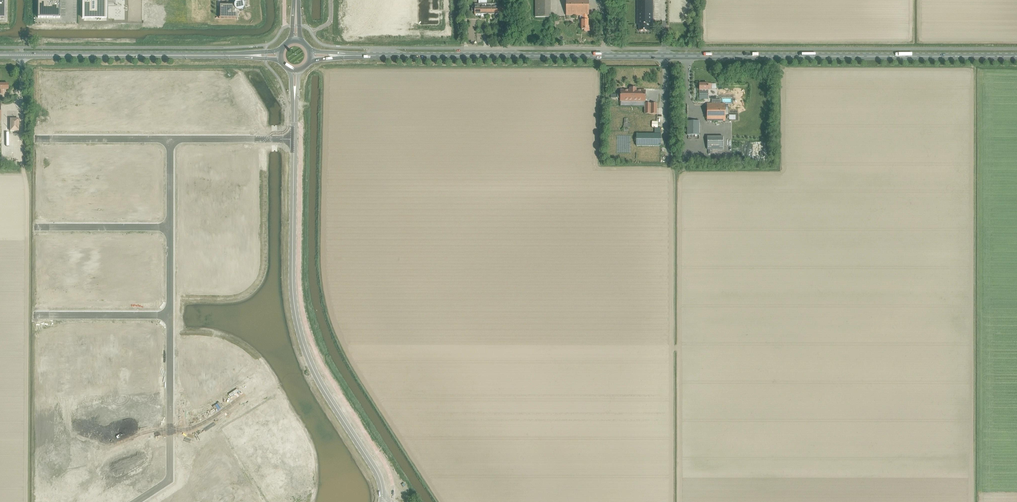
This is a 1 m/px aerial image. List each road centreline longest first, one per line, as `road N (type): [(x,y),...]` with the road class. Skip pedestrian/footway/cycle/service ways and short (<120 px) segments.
road 1 (primary): [(1016,57),(367,55)]
road 2 (tertiary): [(382,501),(377,473),(320,383),(300,333),(294,139)]
road 3 (primary): [(0,57),(281,61)]
road 4 (primary): [(281,50),(0,53)]
road 5 (unclassified): [(135,501),(169,477),(169,315)]
road 6 (unclassified): [(33,138),(170,139)]
road 7 (unclassified): [(32,315),(169,315)]
road 8 (unclassified): [(34,227),(170,227)]
road 9 (unclassified): [(170,139),(294,139)]

